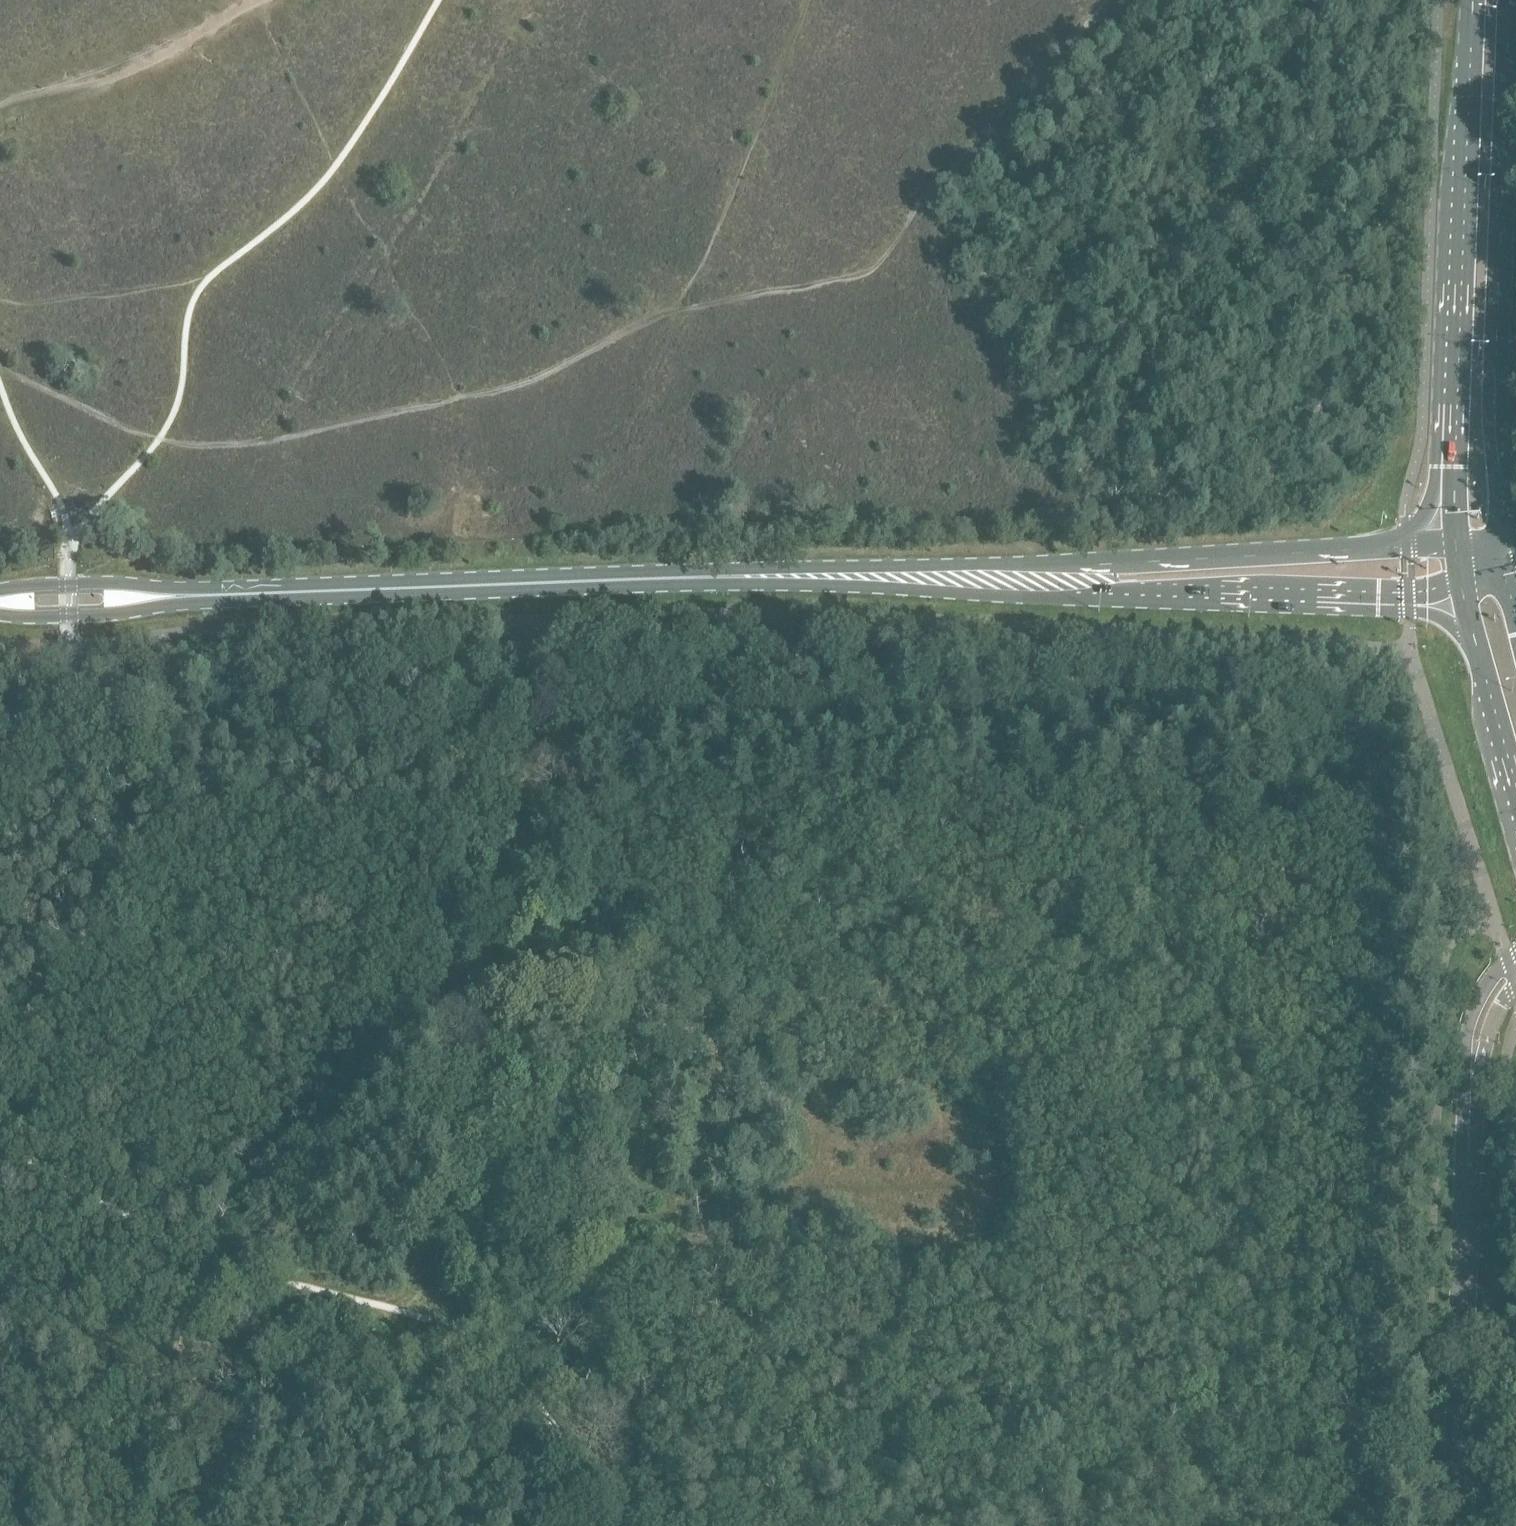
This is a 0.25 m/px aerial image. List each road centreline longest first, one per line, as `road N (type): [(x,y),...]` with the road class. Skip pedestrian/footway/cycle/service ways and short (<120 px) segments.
road 1 (primary): [(670,578),(1466,608)]
road 2 (primary): [(1457,542),(670,578)]
road 3 (unclassified): [(1454,1525),(1467,1062),(1487,999),(1515,972)]
road 4 (primary): [(1514,565),(1495,440),(1511,0)]
road 5 (primary): [(1470,0),(1452,404),(1457,542)]
road 6 (primary): [(198,594),(670,578)]
road 7 (primary): [(0,613),(115,612),(198,594)]
road 8 (primary): [(198,594),(117,582),(0,590)]
road 9 (primary): [(1466,608),(1515,798)]

